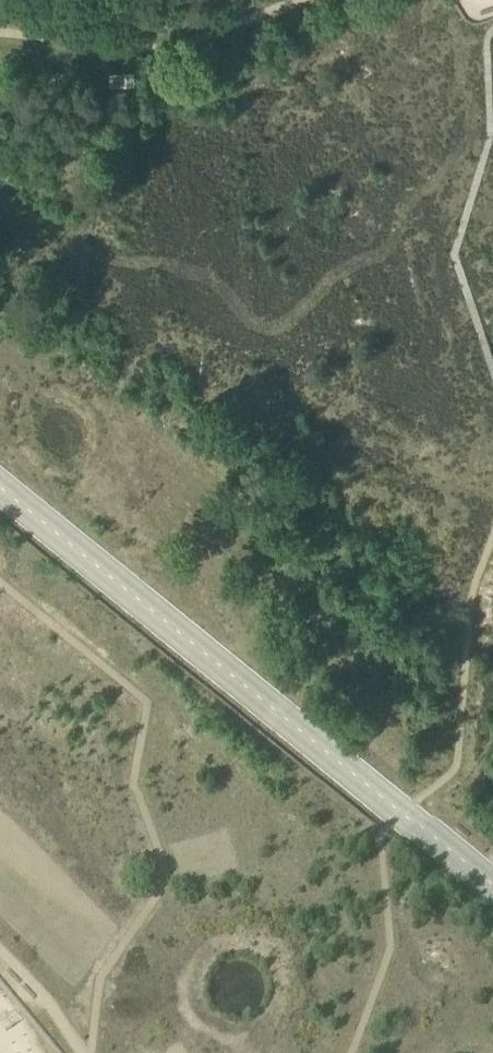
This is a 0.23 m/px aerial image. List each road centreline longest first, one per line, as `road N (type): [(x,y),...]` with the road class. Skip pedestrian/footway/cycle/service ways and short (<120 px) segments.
road 1 (unclassified): [(492,890),(0,487)]

